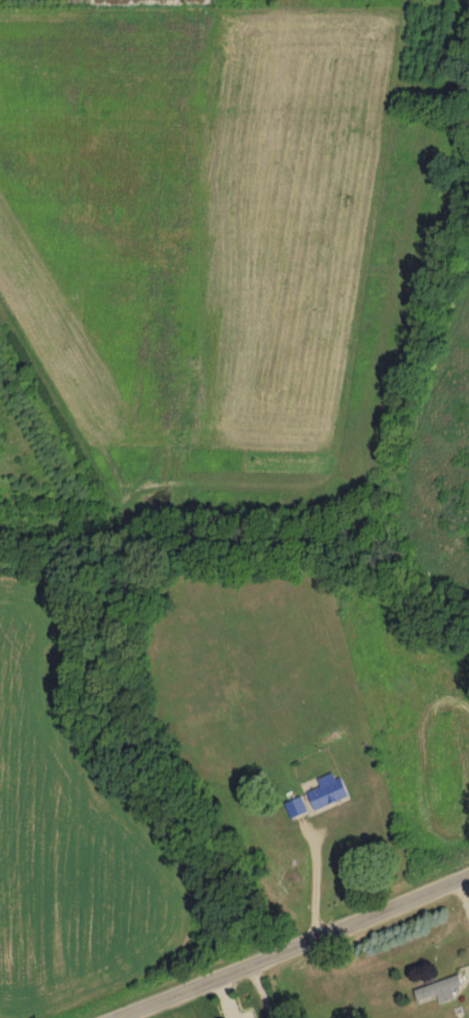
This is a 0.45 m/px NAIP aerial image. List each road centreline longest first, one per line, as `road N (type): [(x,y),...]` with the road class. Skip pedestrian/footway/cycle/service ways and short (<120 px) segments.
road 1 (tertiary): [(118,1017),(468,874)]

